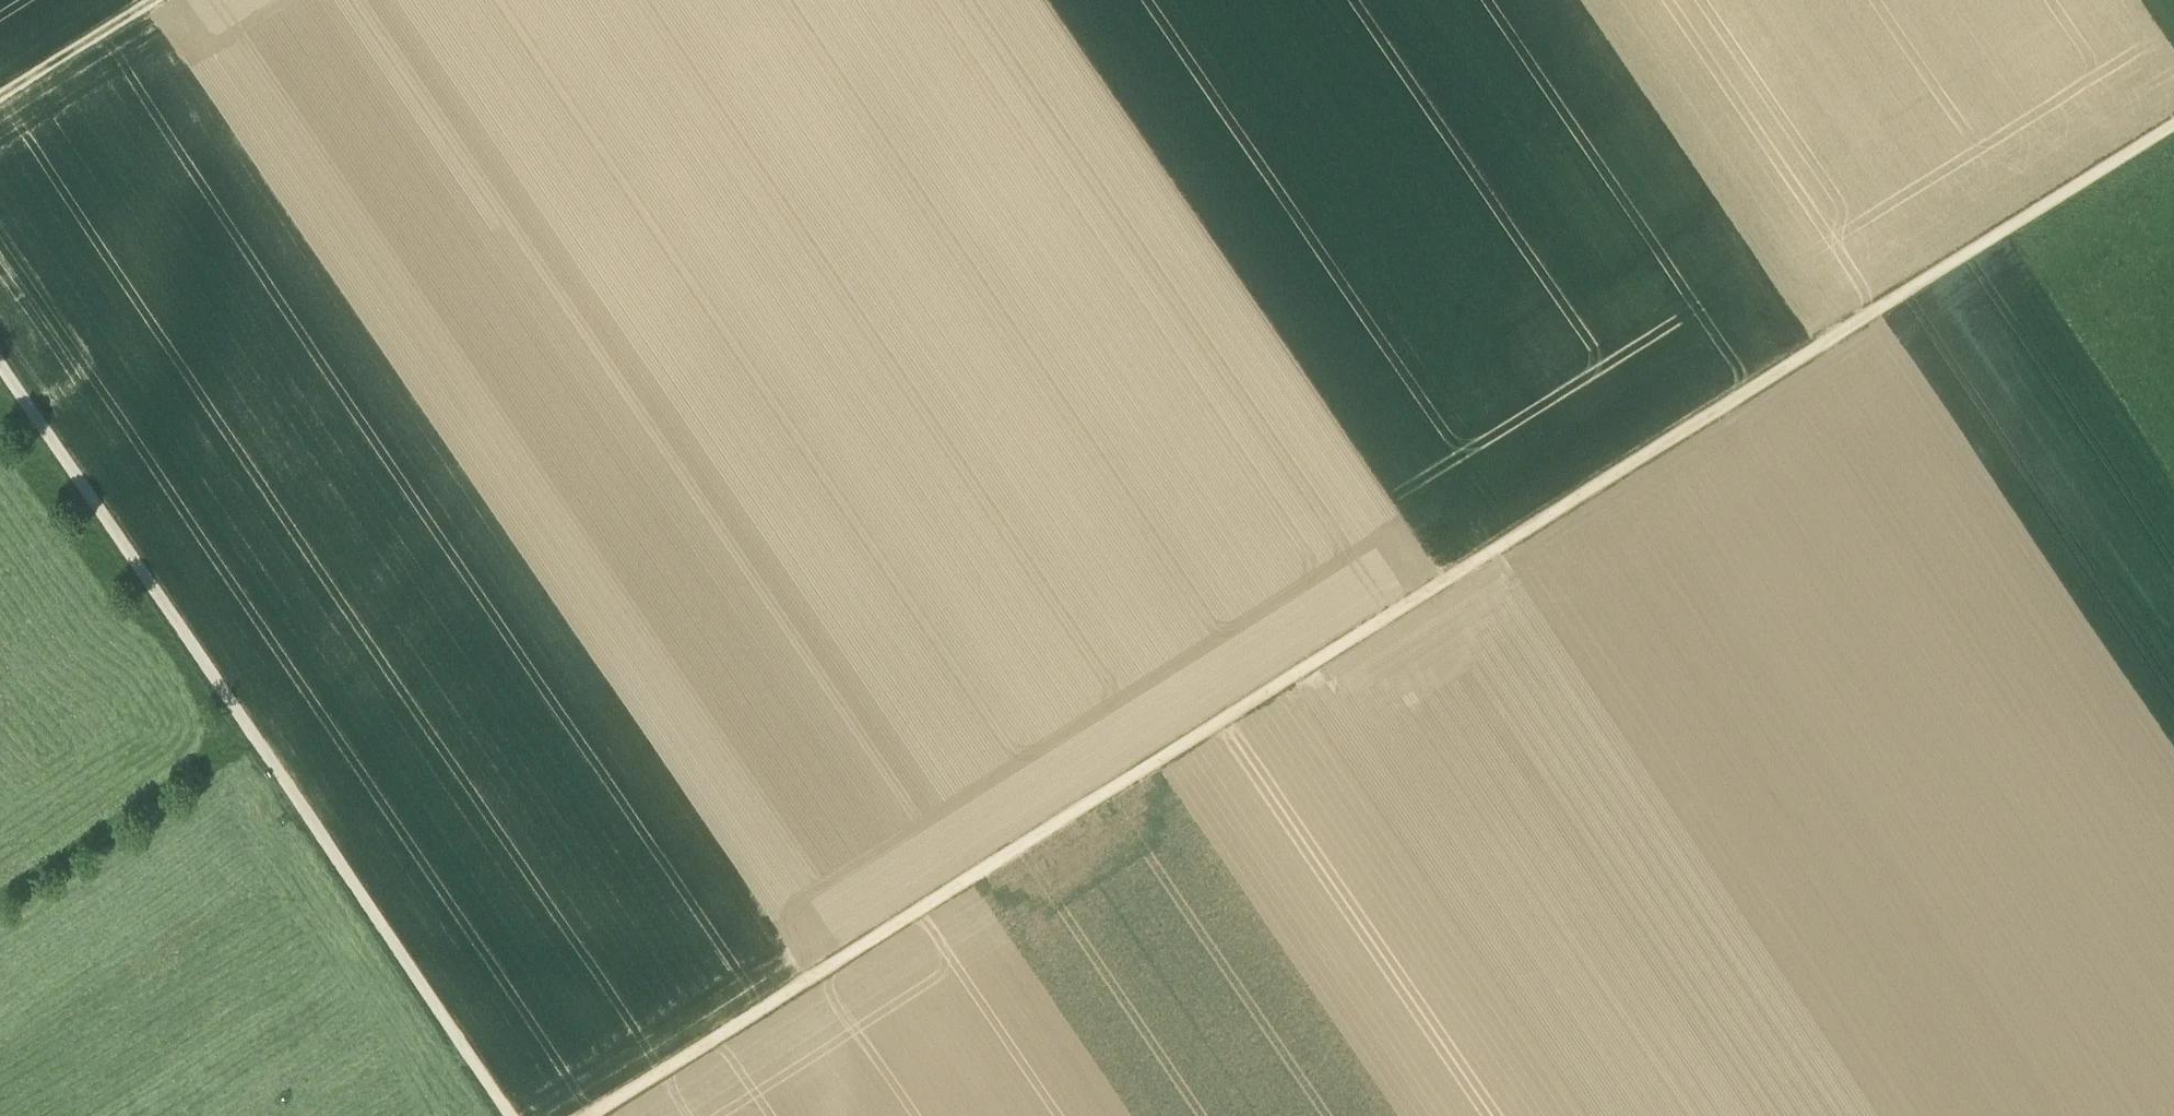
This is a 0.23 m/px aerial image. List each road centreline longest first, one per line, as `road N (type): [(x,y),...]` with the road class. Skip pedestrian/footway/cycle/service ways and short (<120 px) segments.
road 1 (track): [(600,1115),(2173,129)]
road 2 (track): [(0,363),(528,1115)]
road 3 (track): [(186,0),(0,122)]

